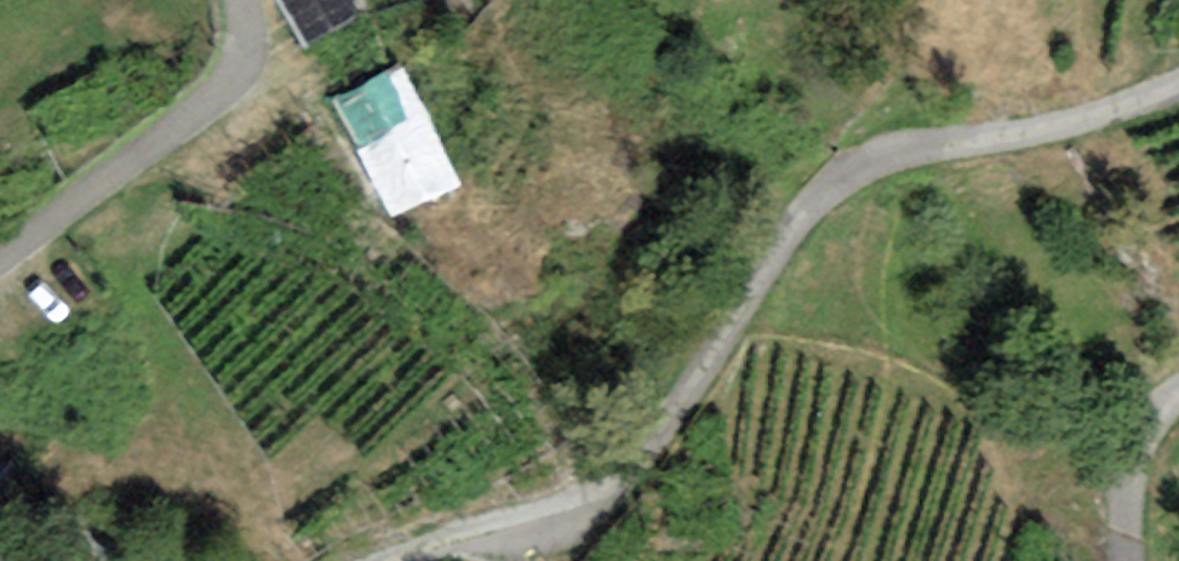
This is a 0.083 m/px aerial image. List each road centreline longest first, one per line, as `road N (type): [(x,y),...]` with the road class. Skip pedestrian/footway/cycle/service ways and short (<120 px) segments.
road 1 (unclassified): [(1178,84),(1064,126),(870,160),(837,181),(795,227),(633,477),(396,560)]
road 2 (unclassified): [(0,261),(229,109),(264,53),(256,0)]
road 3 (unclassified): [(1129,560),(1132,462),(1151,418),(1178,389)]

